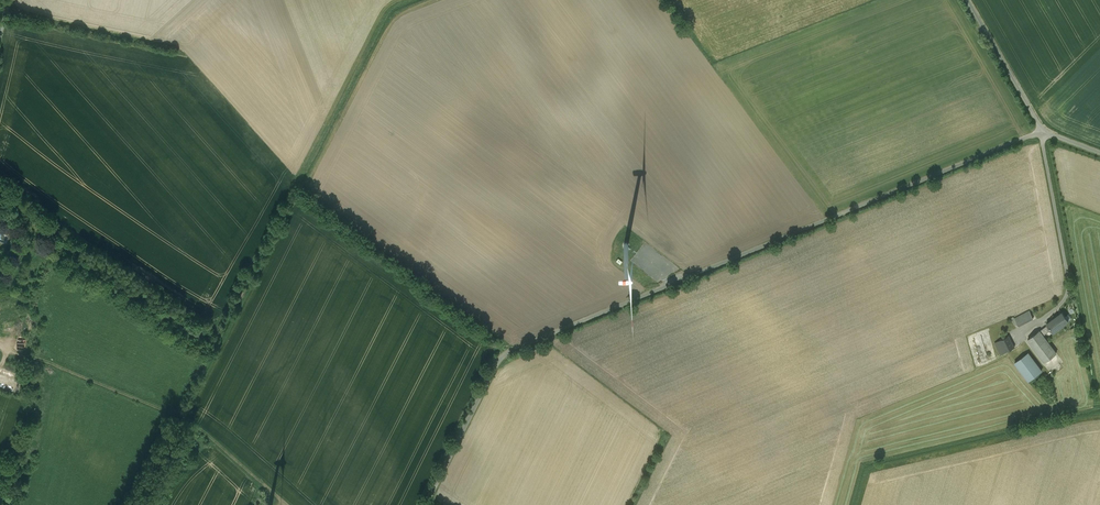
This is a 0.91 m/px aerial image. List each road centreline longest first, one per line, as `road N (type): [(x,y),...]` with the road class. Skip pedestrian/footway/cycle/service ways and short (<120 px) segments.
road 1 (unclassified): [(1043,132),(503,355),(425,504)]
road 2 (unclassified): [(967,0),(1043,132)]

